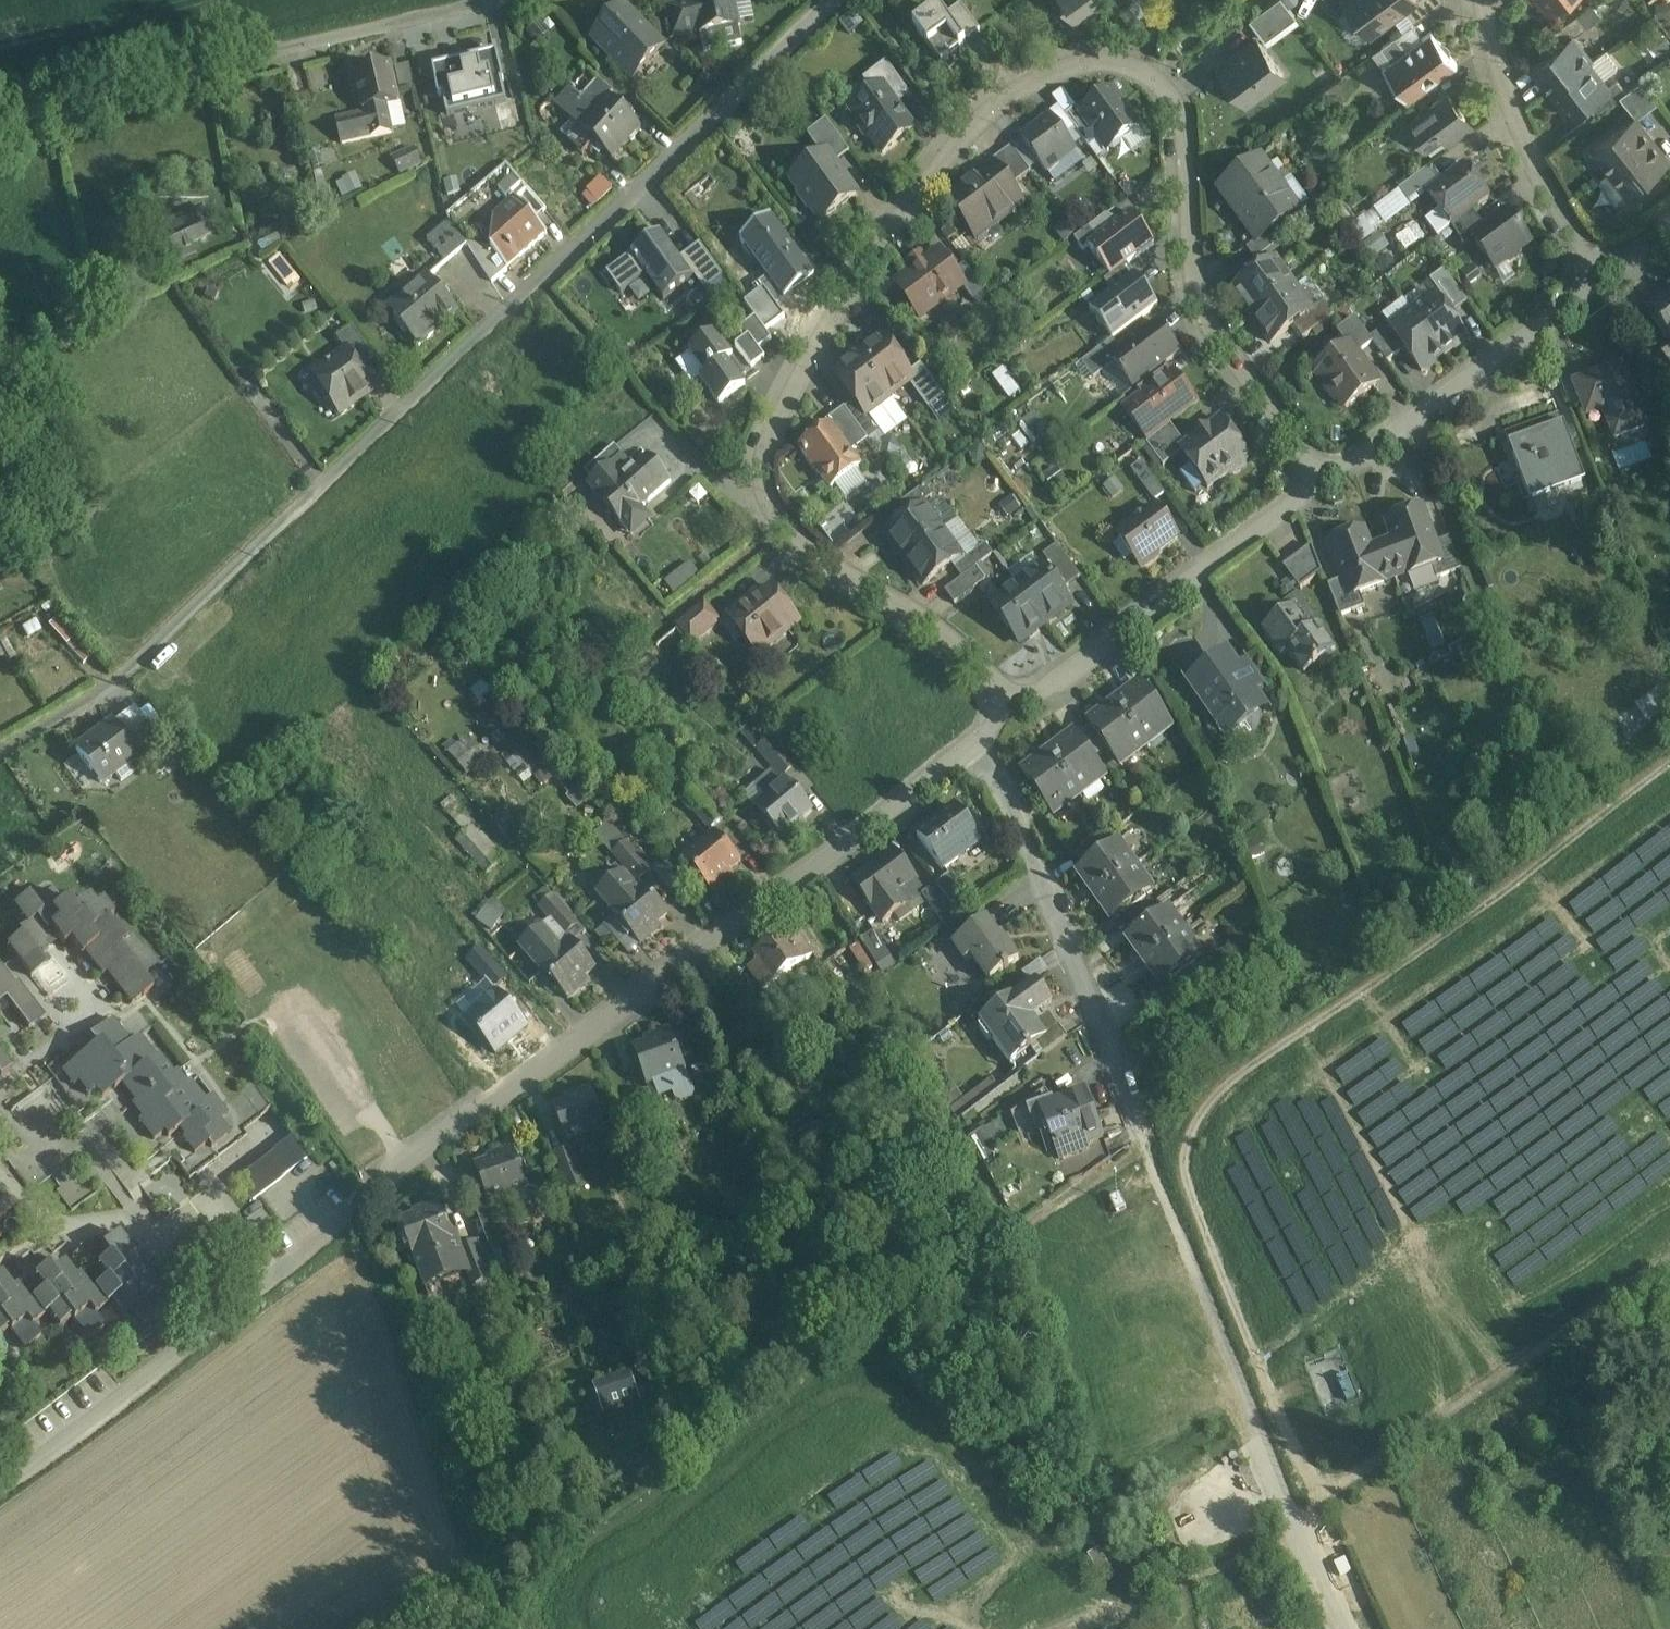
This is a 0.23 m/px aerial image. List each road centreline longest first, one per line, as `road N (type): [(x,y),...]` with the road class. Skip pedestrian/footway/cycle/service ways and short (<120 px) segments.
road 1 (residential): [(999,695),(772,520),(750,442),(960,112),(1064,52),(1156,72),(1188,169),(1204,313),(1323,467)]
road 2 (residential): [(0,1495),(259,1300),(877,809),(967,725)]
road 3 (residential): [(822,0),(162,638),(0,743)]
road 4 (residential): [(0,103),(479,0)]
road 5 (residential): [(967,725),(1143,1132)]
road 6 (residential): [(999,695),(1323,467)]
road 7 (residential): [(1323,467),(1602,263)]
road 8 (track): [(1143,1132),(1268,1454)]
road 9 (residential): [(1602,263),(1502,97),(1492,0)]
road 10 (residential): [(1353,1628),(1268,1454)]

